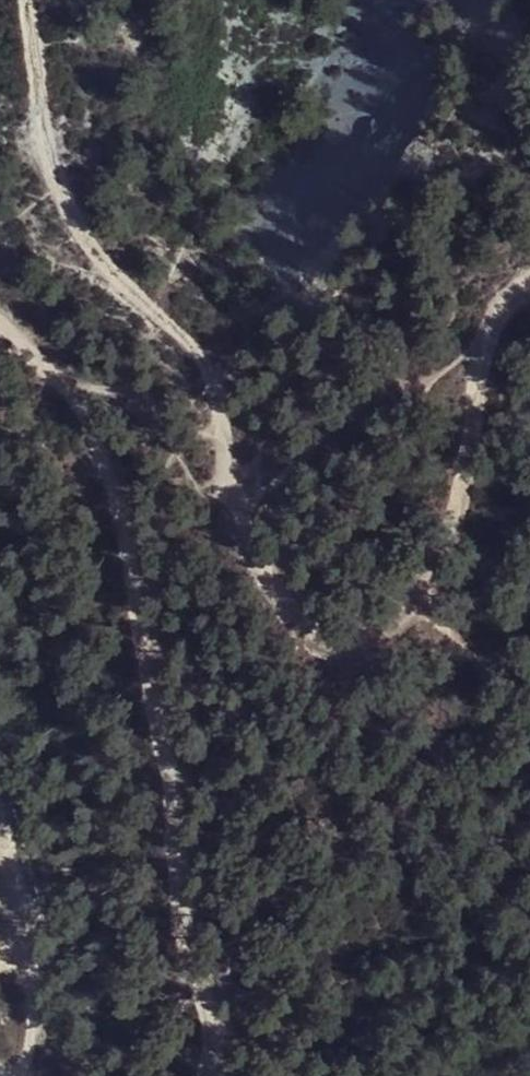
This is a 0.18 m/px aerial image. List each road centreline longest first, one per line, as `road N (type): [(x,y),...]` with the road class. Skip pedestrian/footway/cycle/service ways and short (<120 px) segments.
road 1 (track): [(529,280),(486,317),(477,342),(461,465),(419,610),(398,641),(360,650),(314,643),(284,613),(209,473),(217,385),(64,227),(47,180),(23,0)]
road 2 (track): [(0,311),(77,384),(114,473),(164,659),(203,953),(226,1039),(219,1075)]
road 3 (track): [(21,1075),(31,1054),(29,937),(0,845)]

